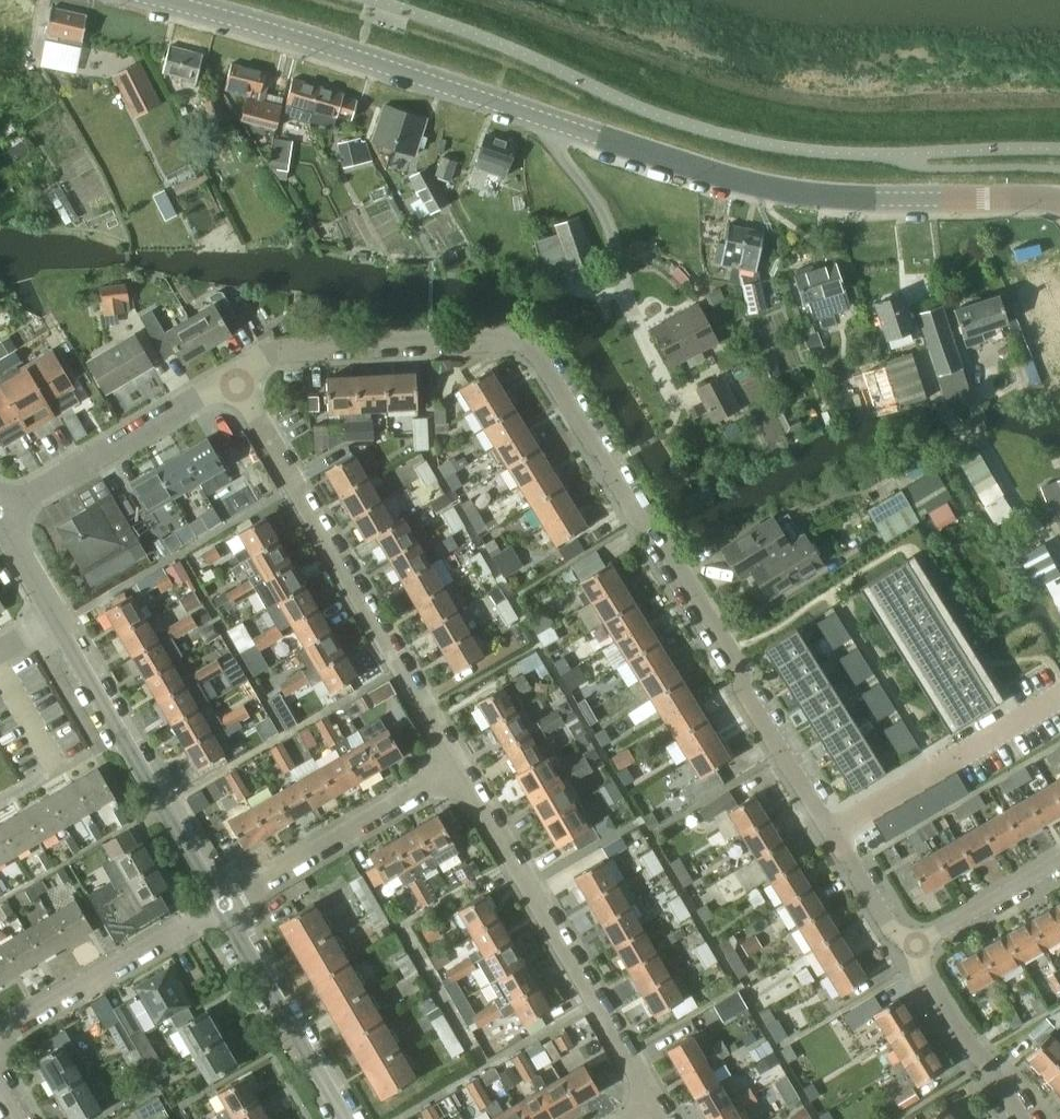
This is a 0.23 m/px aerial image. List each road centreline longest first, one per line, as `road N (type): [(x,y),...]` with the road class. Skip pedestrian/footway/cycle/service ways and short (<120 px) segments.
road 1 (residential): [(905,948),(529,345),(283,349),(231,380)]
road 2 (tertiary): [(155,0),(770,191),(1059,203)]
road 3 (residential): [(454,766),(231,380)]
road 4 (residential): [(658,1111),(454,766)]
road 5 (residential): [(223,902),(454,766)]
road 6 (residential): [(231,380),(0,510)]
road 7 (residential): [(0,1028),(223,902)]
road 8 (tertiary): [(347,1118),(223,902)]
road 9 (residential): [(1016,1118),(905,948)]
road 10 (tertiary): [(223,902),(119,733)]
road 11 (residential): [(1059,859),(905,948)]
road 12 (residential): [(119,733),(0,797)]
road 13 (tertiary): [(119,733),(57,625)]

